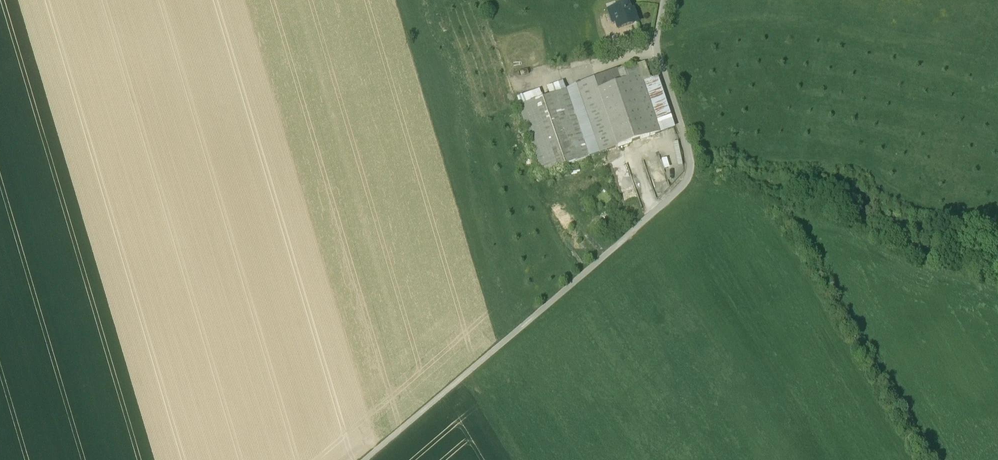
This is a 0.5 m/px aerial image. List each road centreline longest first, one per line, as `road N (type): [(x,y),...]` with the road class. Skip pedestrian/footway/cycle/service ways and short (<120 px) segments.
road 1 (track): [(664,0),(656,57),(695,175),(365,459)]

